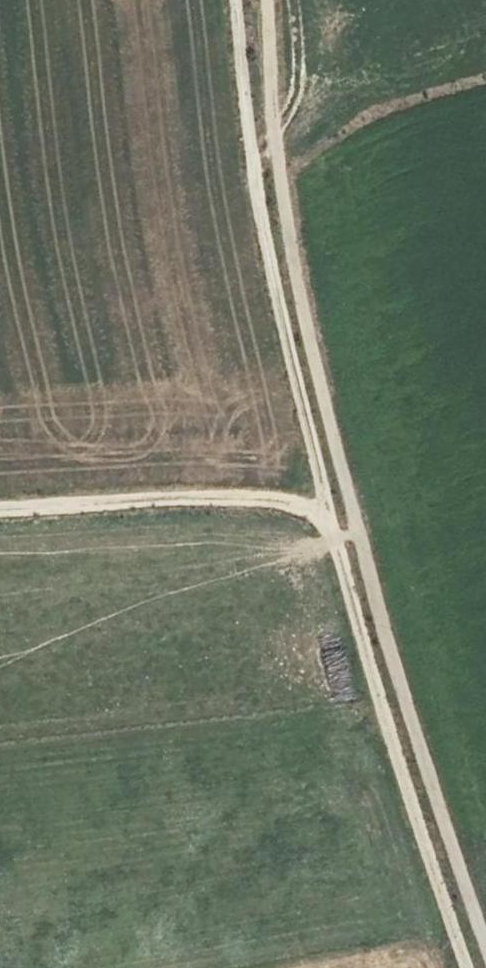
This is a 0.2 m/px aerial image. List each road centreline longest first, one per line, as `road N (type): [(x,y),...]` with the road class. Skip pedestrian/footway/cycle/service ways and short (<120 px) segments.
road 1 (track): [(273,0),(283,151),(359,530),(485,940)]
road 2 (track): [(238,0),(258,178),(331,522)]
road 3 (track): [(331,522),(469,967)]
road 4 (track): [(0,507),(279,498),(331,522)]

